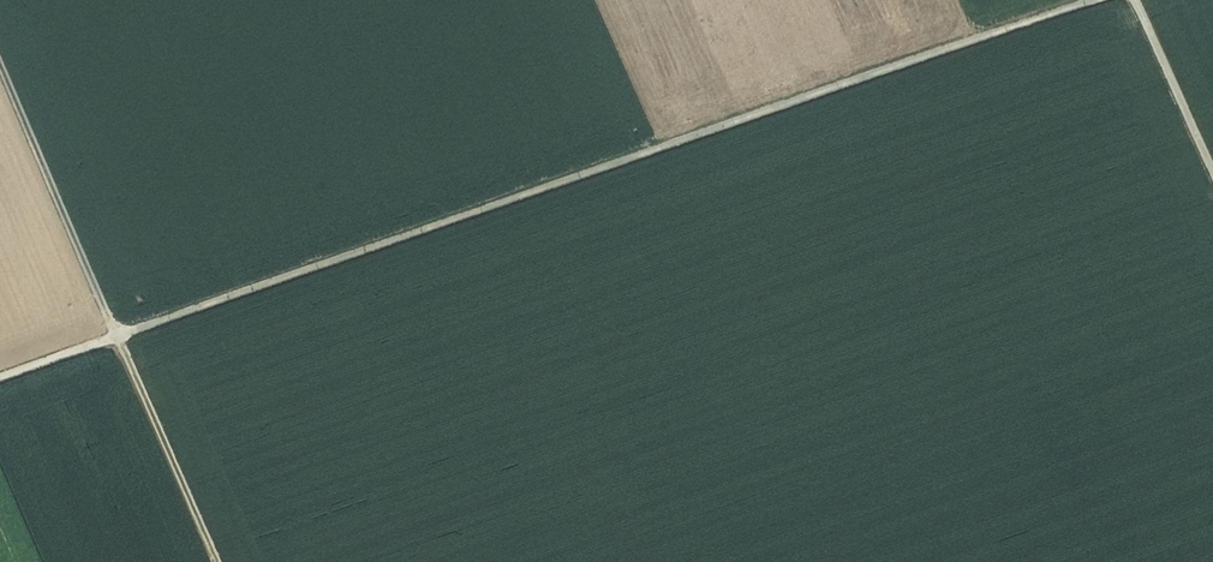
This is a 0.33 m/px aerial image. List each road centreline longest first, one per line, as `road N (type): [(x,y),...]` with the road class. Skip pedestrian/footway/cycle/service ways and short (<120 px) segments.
road 1 (track): [(1091,0),(665,154),(117,335),(116,344),(0,384)]
road 2 (track): [(0,67),(216,561)]
road 3 (track): [(1212,173),(1136,0)]

